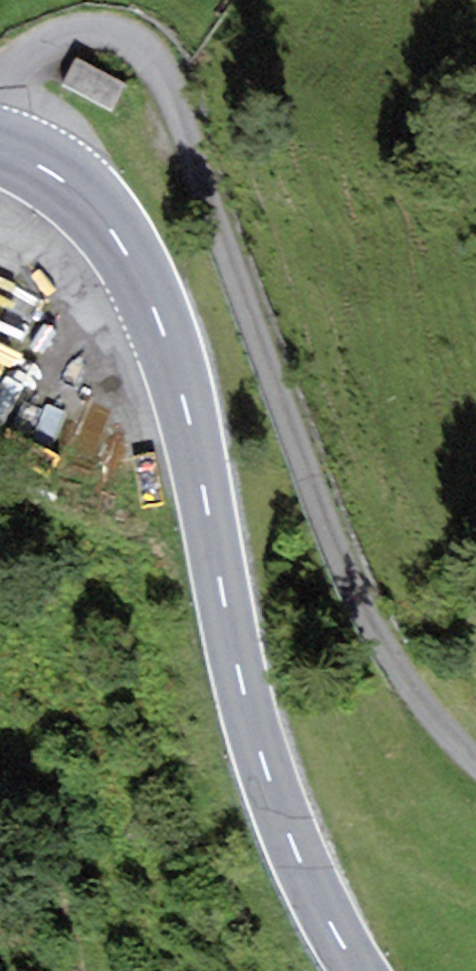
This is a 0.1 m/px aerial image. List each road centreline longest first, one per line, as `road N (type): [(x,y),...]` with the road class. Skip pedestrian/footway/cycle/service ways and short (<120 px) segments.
road 1 (unclassified): [(475,757),(412,688),(349,576),(163,71),(122,33),(94,27),(35,44),(0,81)]
road 2 (secondary): [(0,148),(80,194),(117,237),(150,295),(177,371),(271,740),(364,970)]

